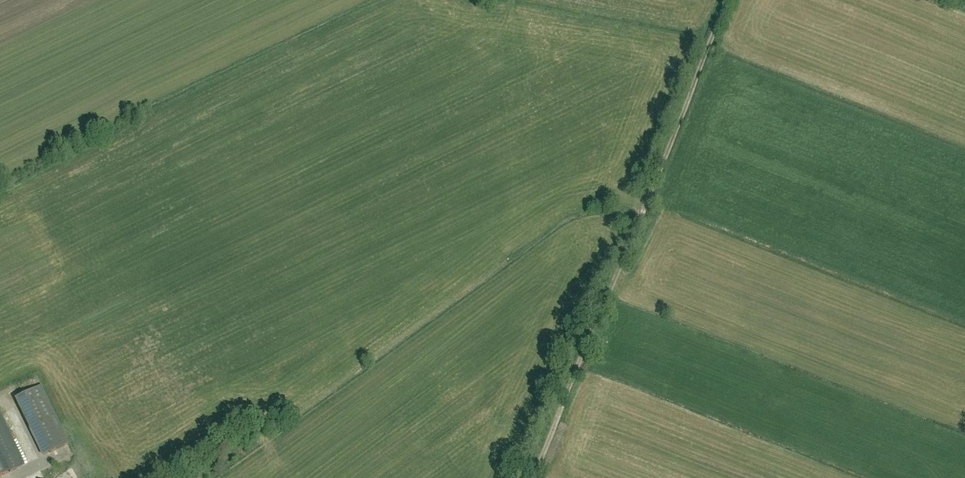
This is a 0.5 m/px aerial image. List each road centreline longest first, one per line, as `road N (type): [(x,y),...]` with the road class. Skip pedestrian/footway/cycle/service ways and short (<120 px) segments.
road 1 (track): [(728,0),(534,477)]

